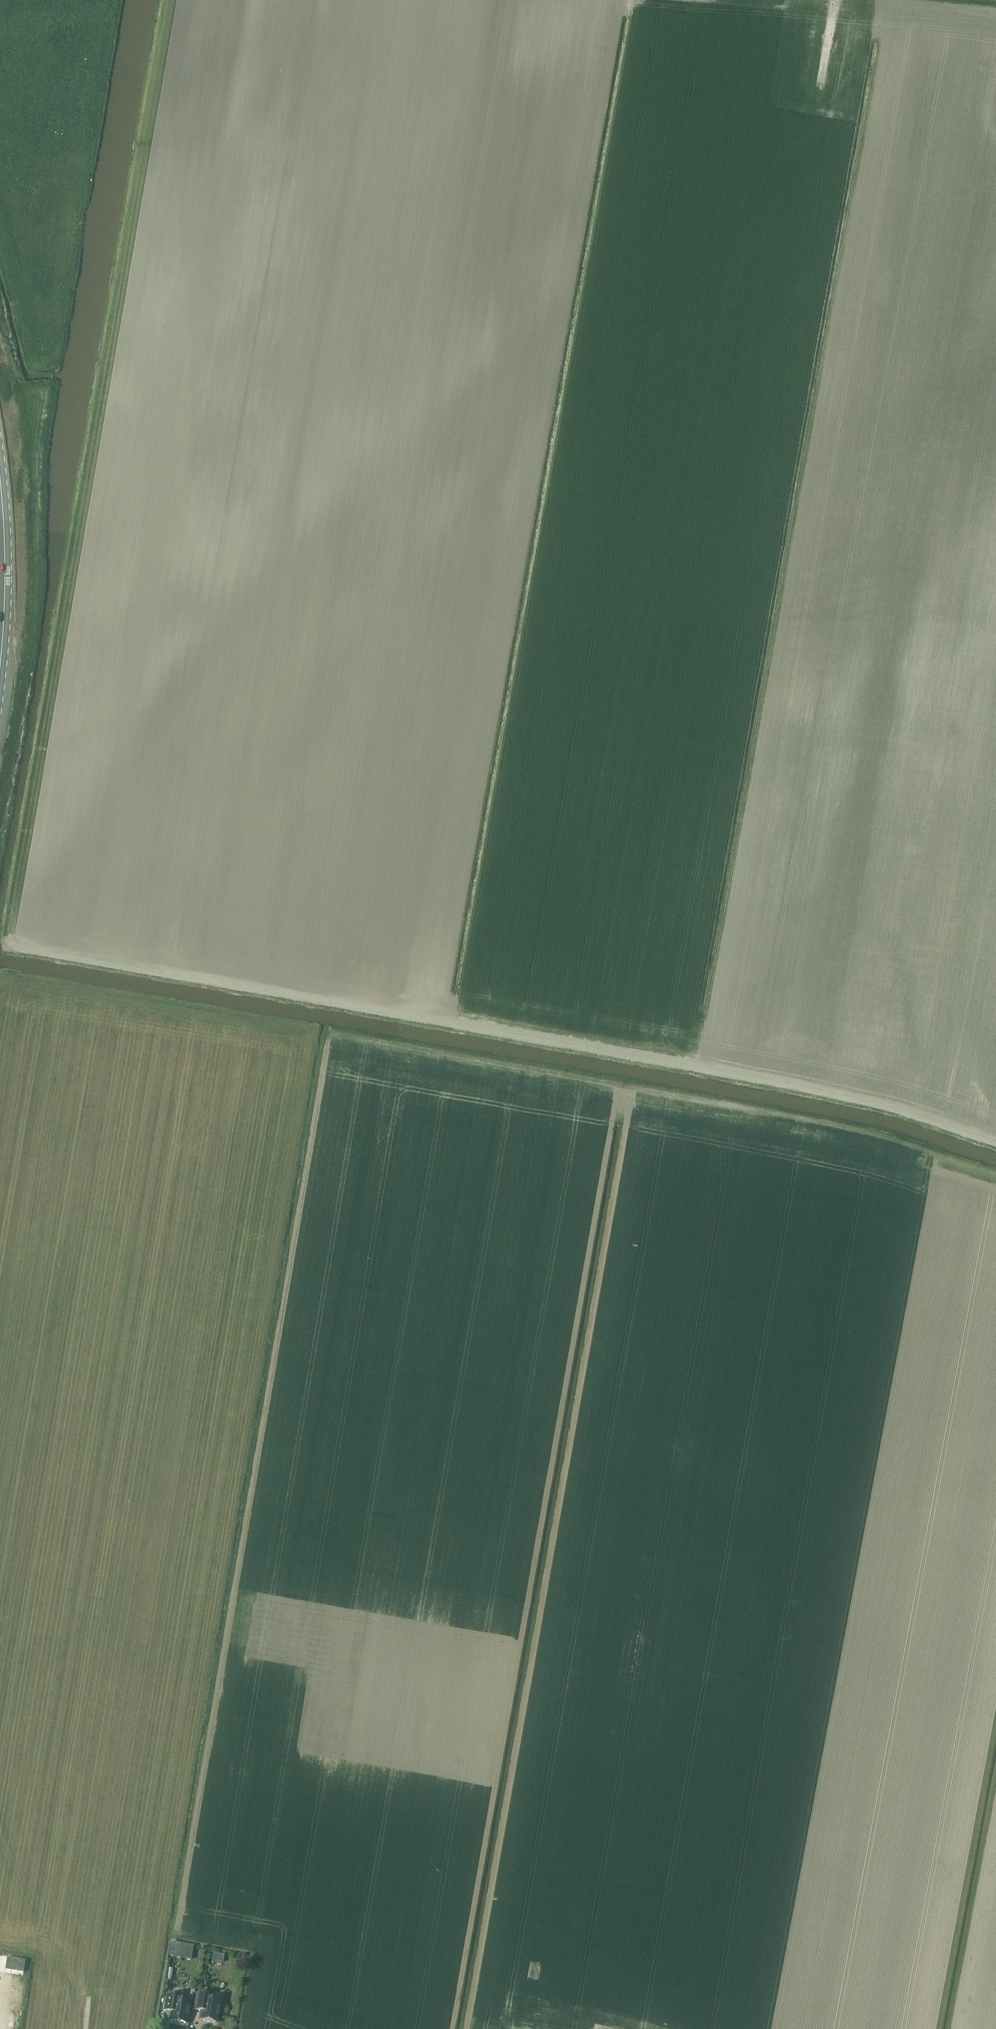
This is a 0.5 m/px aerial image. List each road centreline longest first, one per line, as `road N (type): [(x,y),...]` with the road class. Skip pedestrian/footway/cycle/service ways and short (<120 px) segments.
road 1 (primary): [(0,673),(0,474)]

